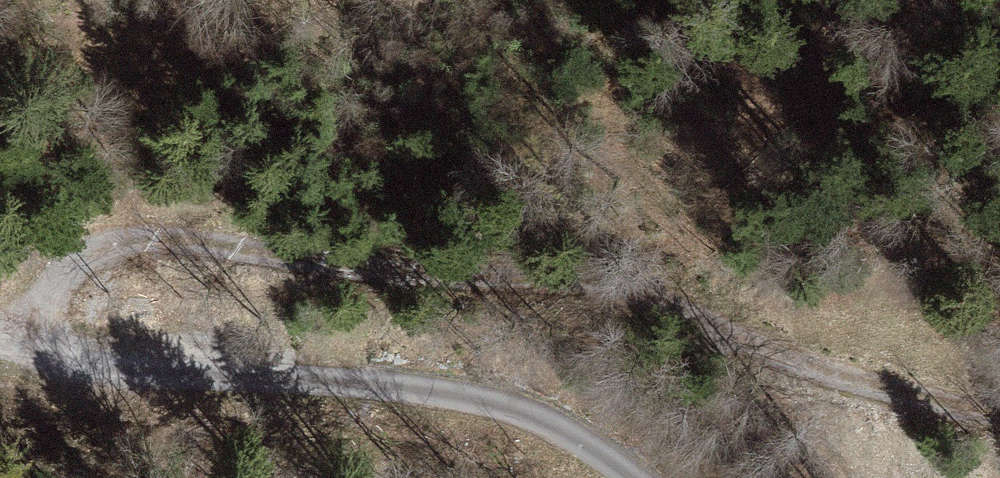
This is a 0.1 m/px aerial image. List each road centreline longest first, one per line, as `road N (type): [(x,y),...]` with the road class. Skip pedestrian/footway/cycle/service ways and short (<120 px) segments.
road 1 (track): [(0,359),(89,391),(180,279),(427,254),(904,402),(999,407)]
road 2 (unclassified): [(89,391),(546,477)]

